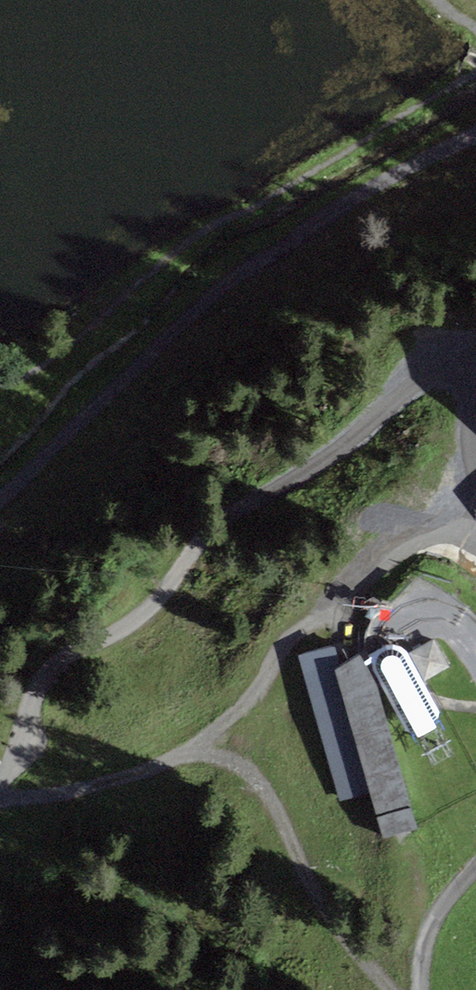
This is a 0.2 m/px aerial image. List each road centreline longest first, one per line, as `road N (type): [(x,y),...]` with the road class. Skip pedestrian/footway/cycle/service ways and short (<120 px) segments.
road 1 (track): [(0,782),(47,675),(144,614),(213,528),(312,468),(405,391),(475,374)]
road 2 (track): [(475,133),(354,193),(224,278),(0,493)]
road 3 (track): [(475,69),(354,149),(212,226),(38,368),(2,384)]
road 4 (track): [(178,763),(259,691),(323,616),(396,558),(475,522)]
road 5 (track): [(475,869),(428,936),(422,989)]

